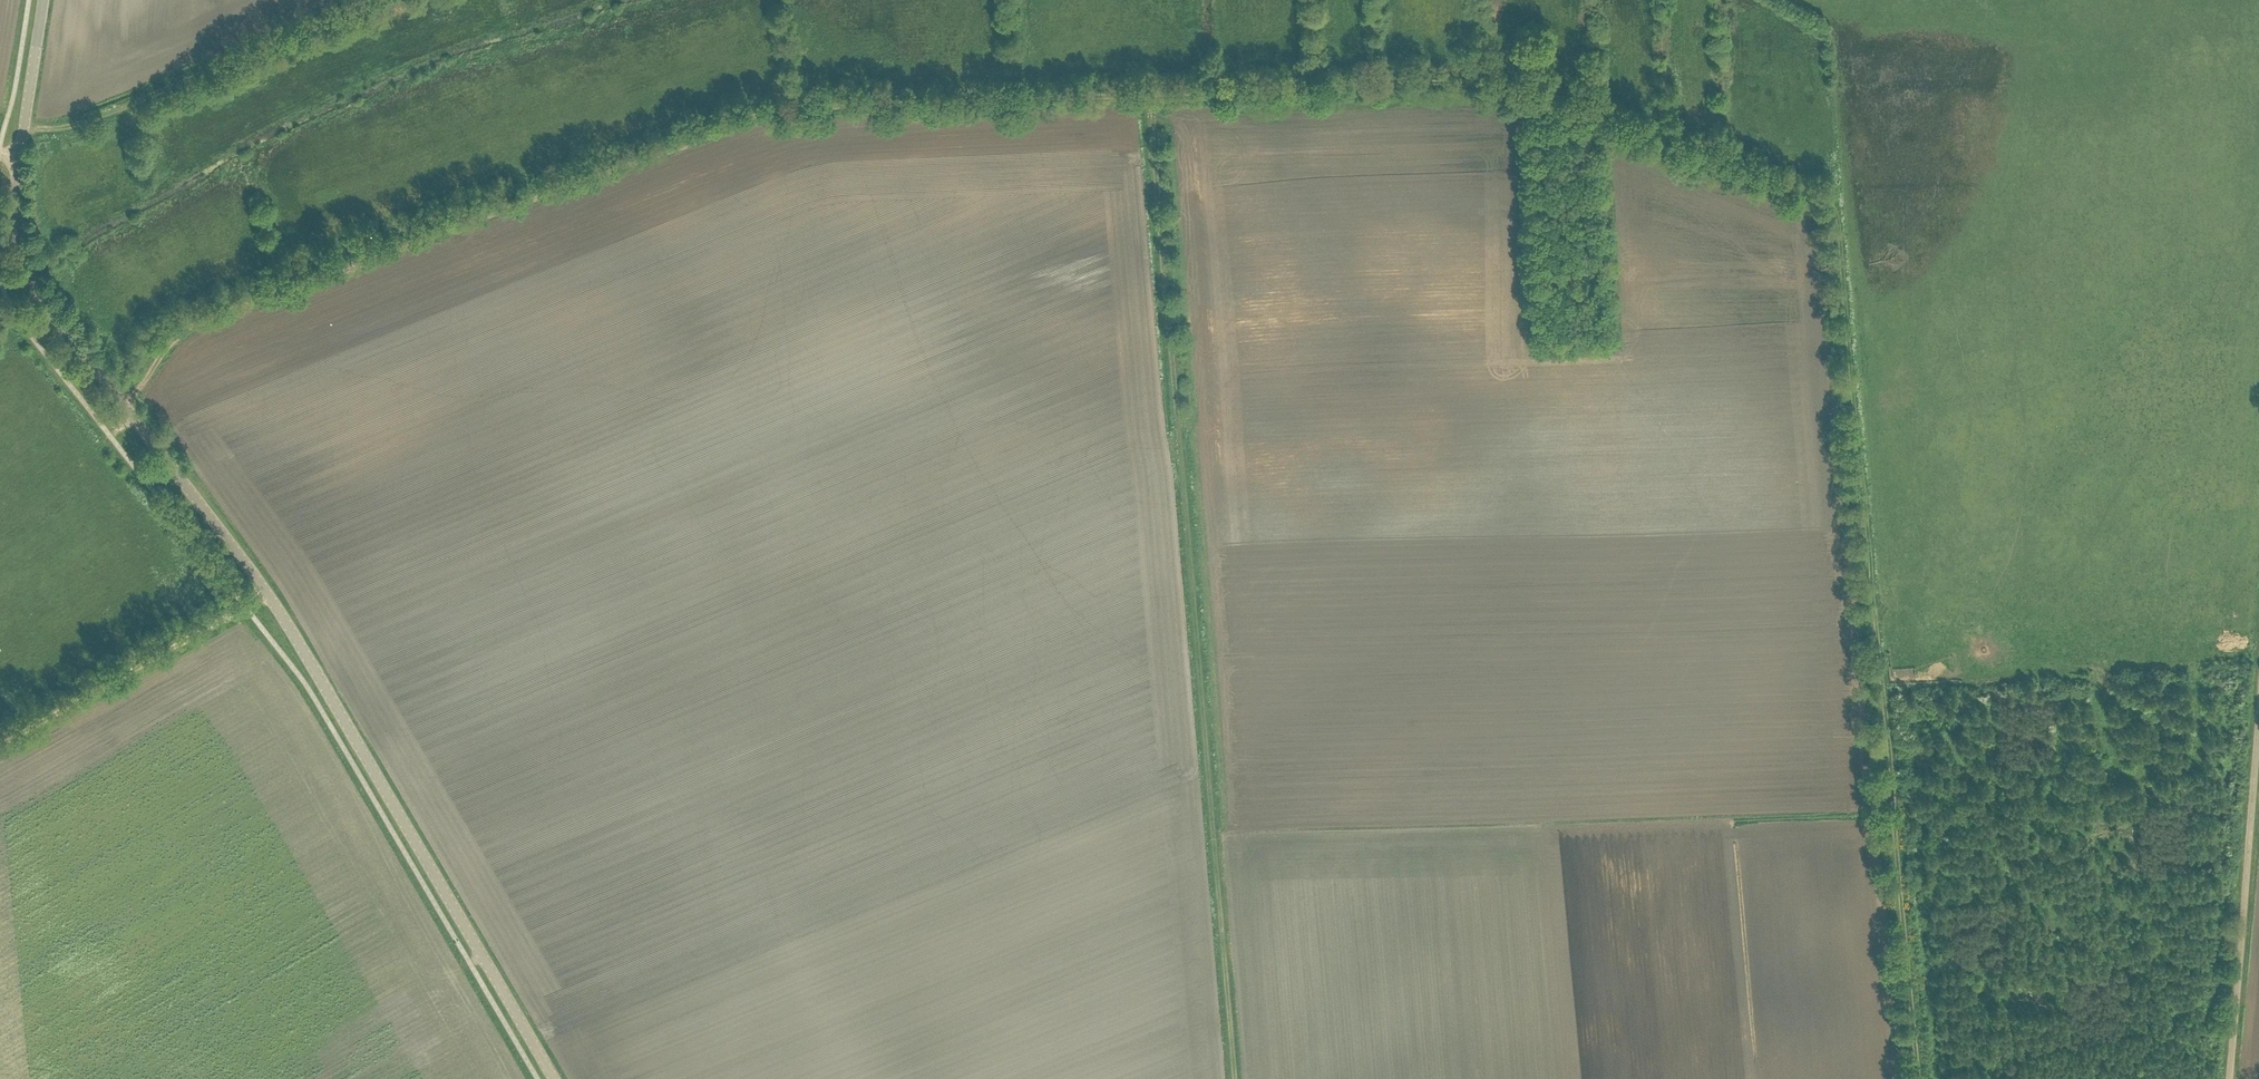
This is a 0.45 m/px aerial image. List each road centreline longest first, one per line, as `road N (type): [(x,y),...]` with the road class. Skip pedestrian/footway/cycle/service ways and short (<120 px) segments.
road 1 (track): [(111,436),(132,415),(162,348),(186,326),(778,109),(1452,82),(1513,94),(1774,180),(1834,206),(1918,1078)]
road 2 (tertiary): [(555,1078),(282,615),(33,282),(18,233),(19,157)]
road 3 (track): [(1151,93),(1237,1078)]
road 4 (track): [(23,129),(78,125),(379,0)]
road 5 (unclassified): [(2229,1078),(2258,726)]
road 6 (track): [(0,744),(245,606)]
road 7 (tertiary): [(19,157),(43,0)]

